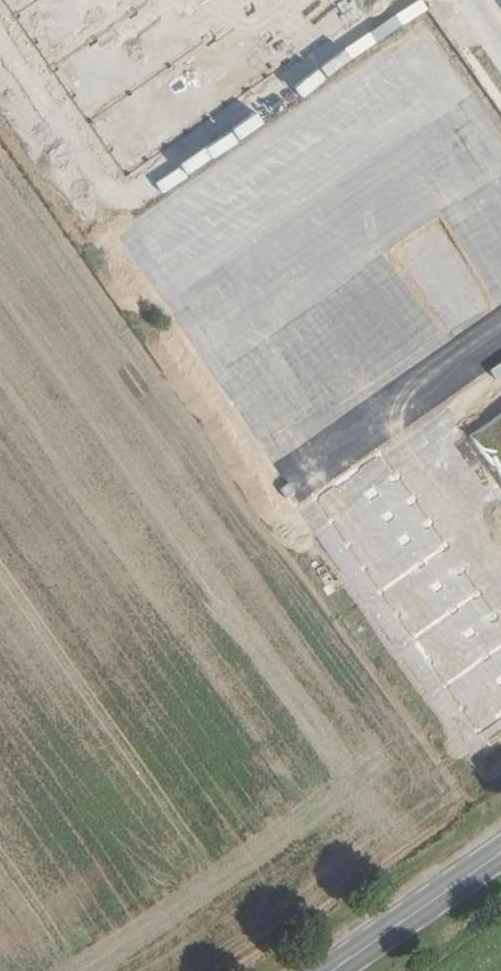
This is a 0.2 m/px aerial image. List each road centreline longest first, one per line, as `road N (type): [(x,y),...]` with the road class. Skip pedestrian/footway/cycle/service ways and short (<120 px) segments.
road 1 (secondary): [(331,970),(500,853)]

